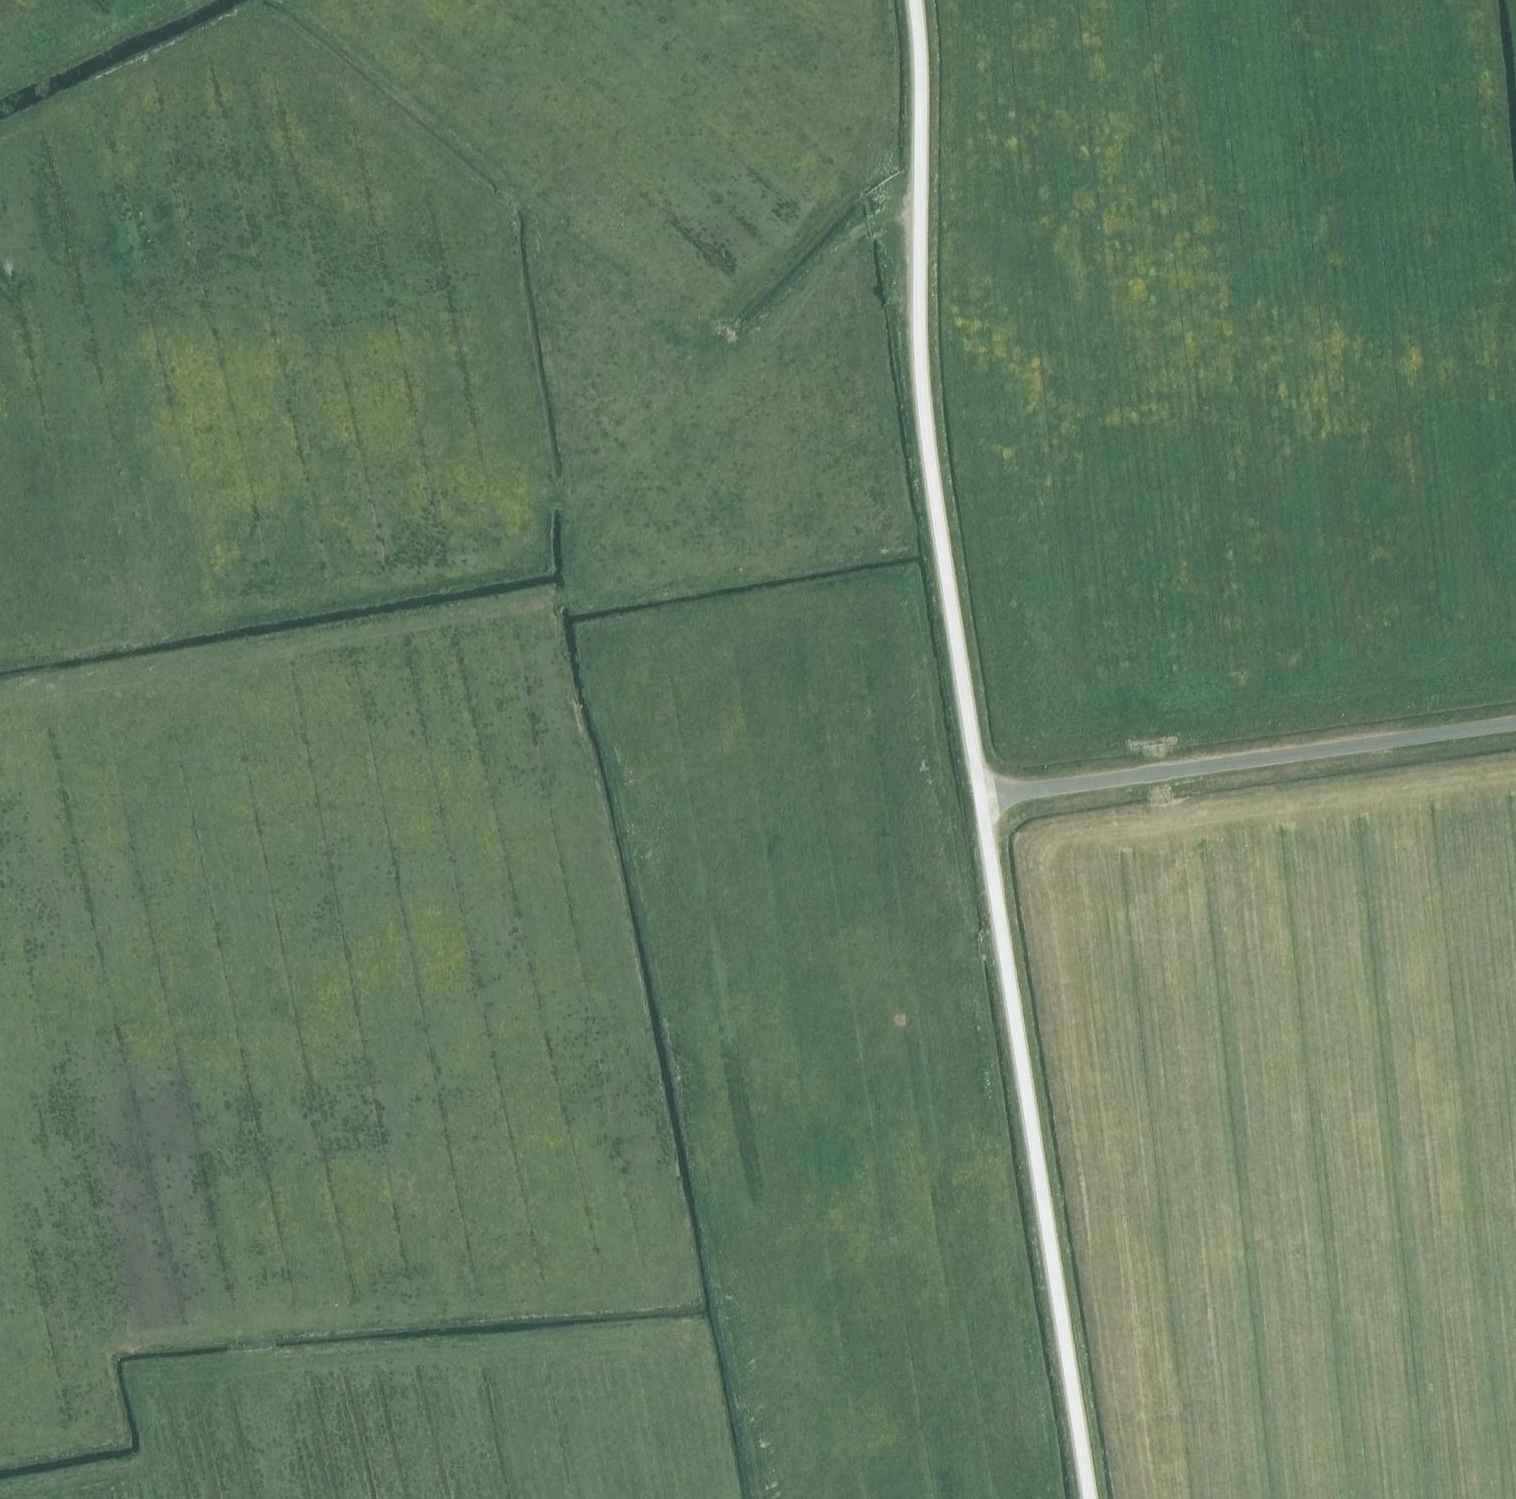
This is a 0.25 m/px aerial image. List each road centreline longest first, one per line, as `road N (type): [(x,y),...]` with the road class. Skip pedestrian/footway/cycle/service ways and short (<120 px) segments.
road 1 (unclassified): [(975,799),(917,362),(922,128),(915,0)]
road 2 (unclassified): [(1091,1498),(975,799)]
road 3 (unclassified): [(975,799),(1515,723)]

